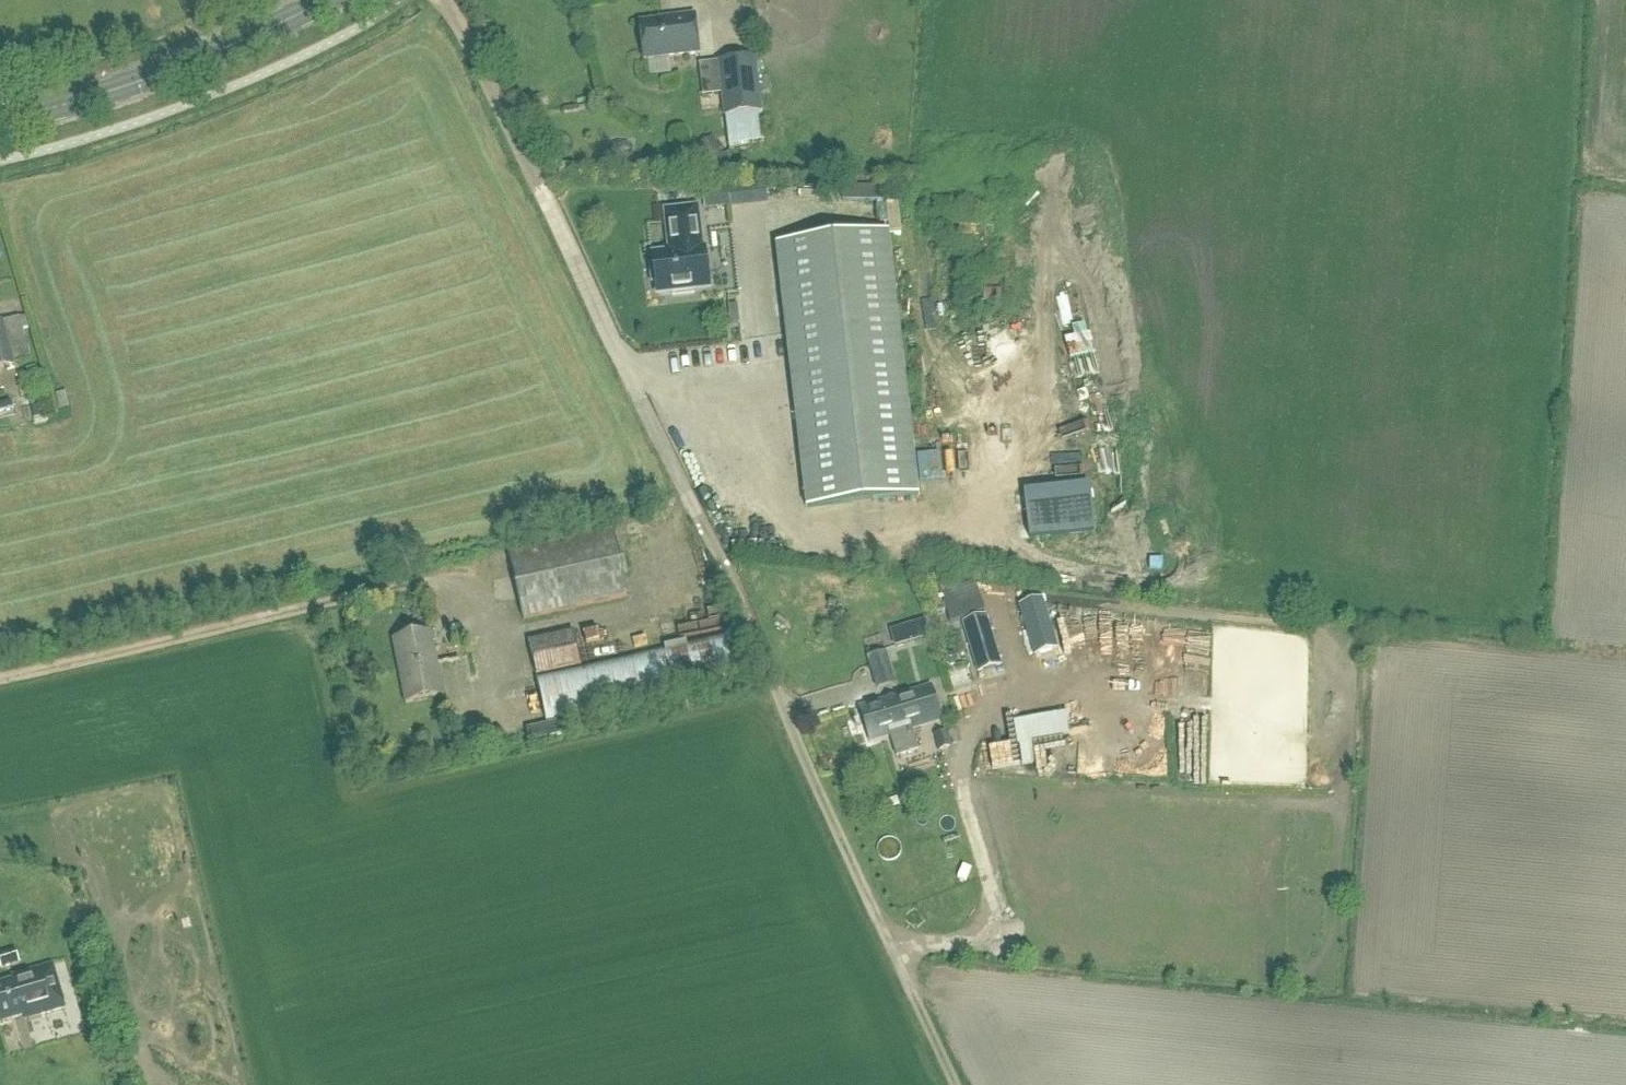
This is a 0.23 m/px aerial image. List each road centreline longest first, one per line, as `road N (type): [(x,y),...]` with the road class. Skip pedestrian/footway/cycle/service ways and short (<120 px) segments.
road 1 (track): [(445,0),(705,541),(951,1084)]
road 2 (track): [(0,679),(426,582),(457,591)]
road 3 (primary): [(0,122),(152,79),(327,0)]

